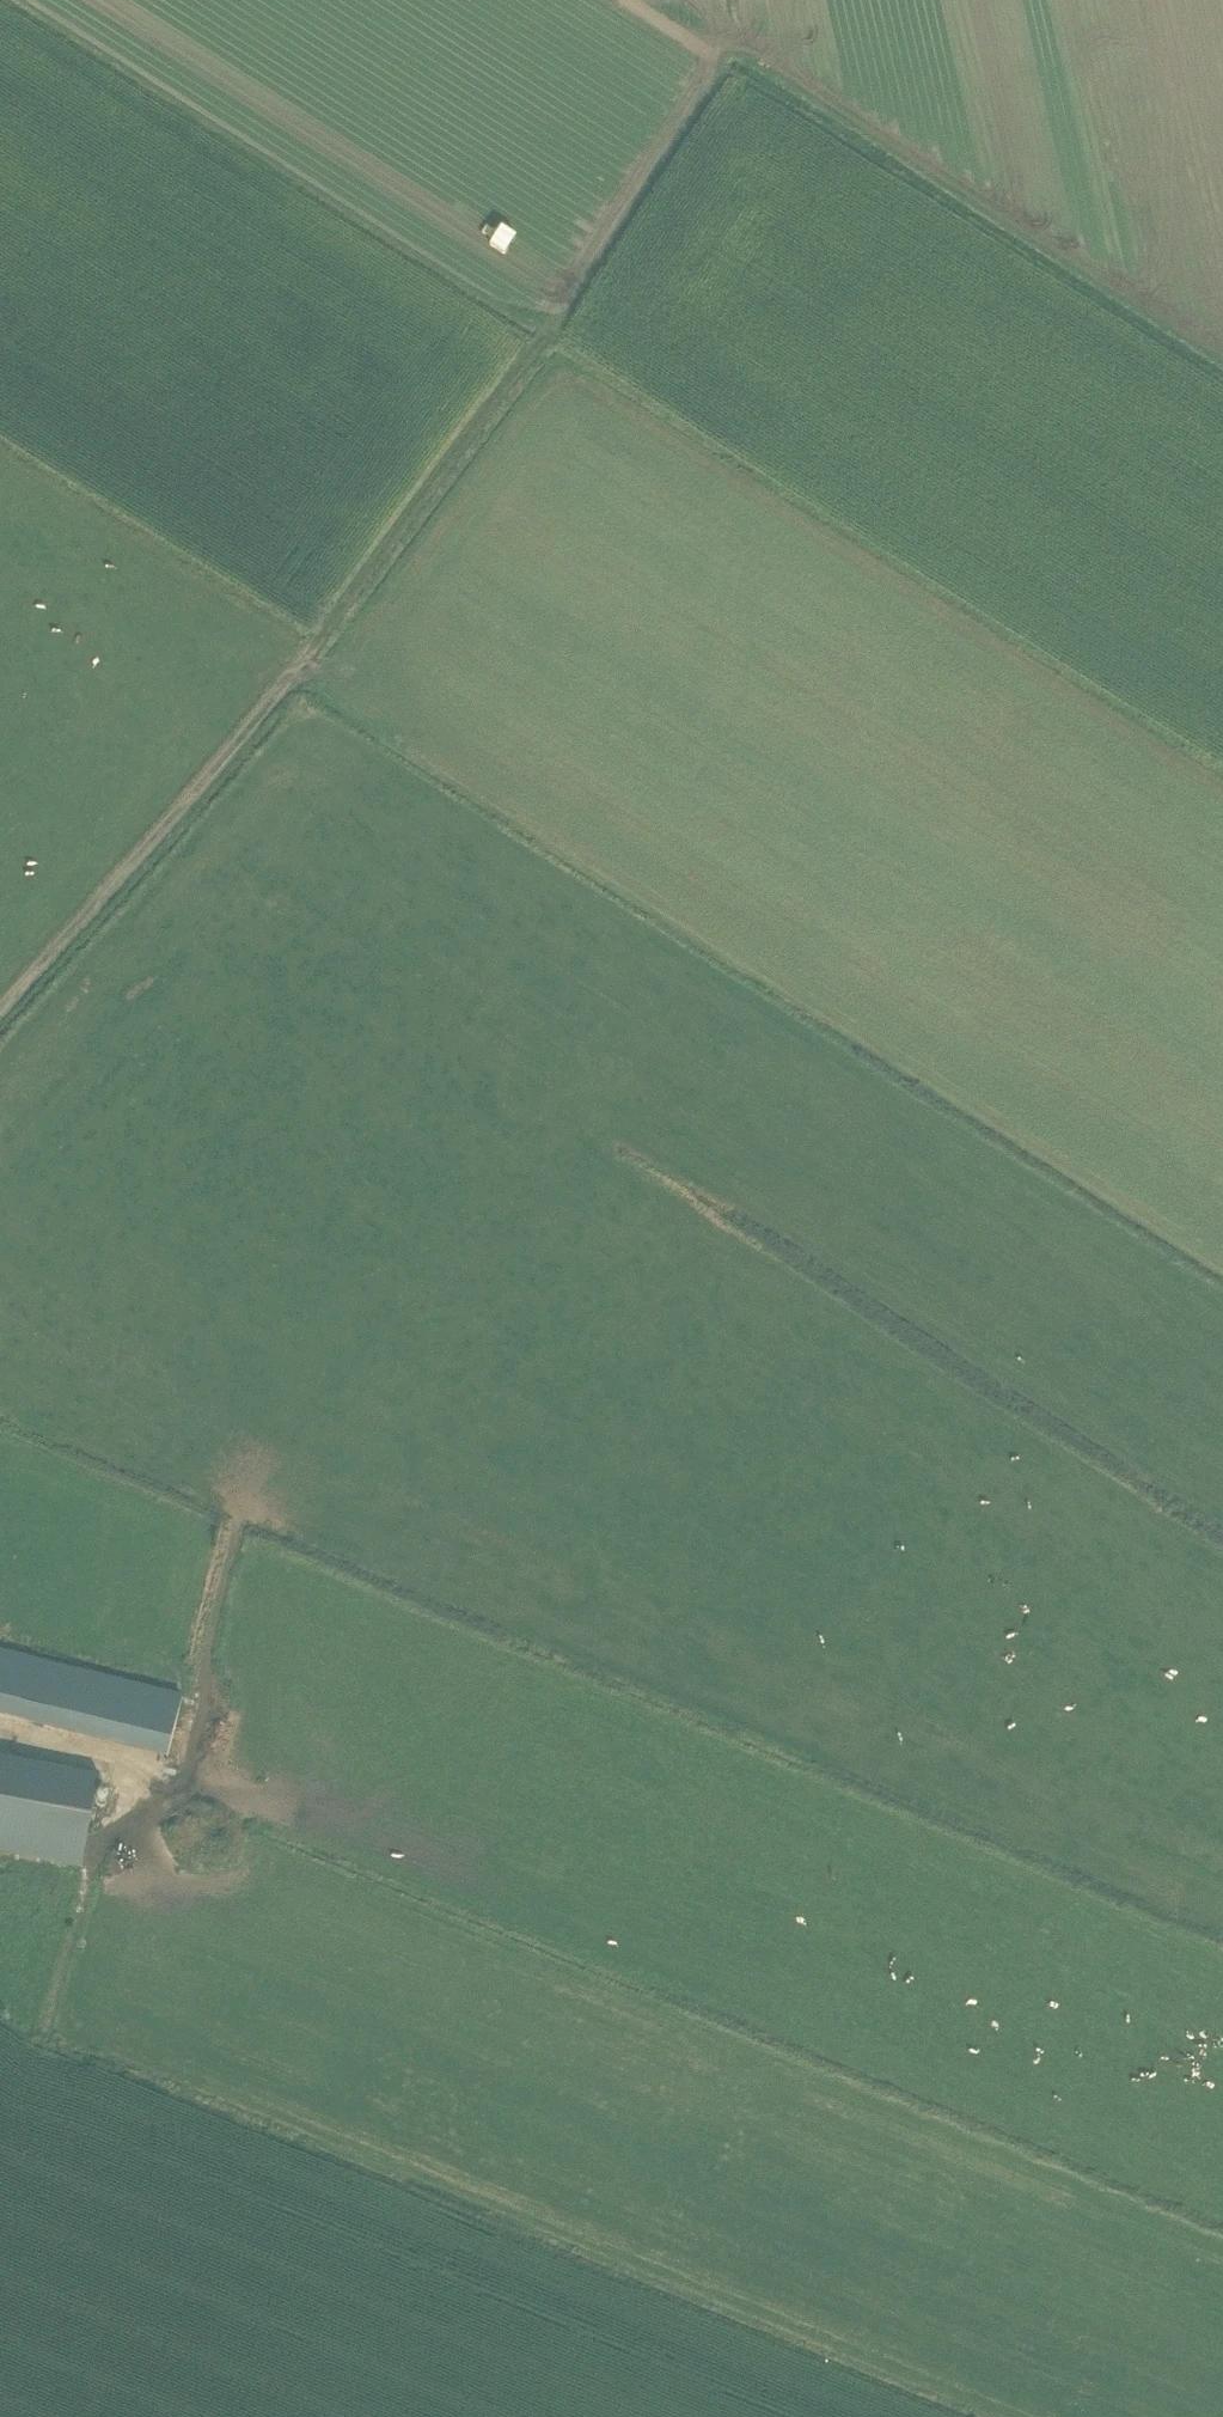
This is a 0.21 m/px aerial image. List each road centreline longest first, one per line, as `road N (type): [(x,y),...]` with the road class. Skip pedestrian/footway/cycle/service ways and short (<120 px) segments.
road 1 (track): [(0,1013),(301,681),(475,445),(702,113)]

